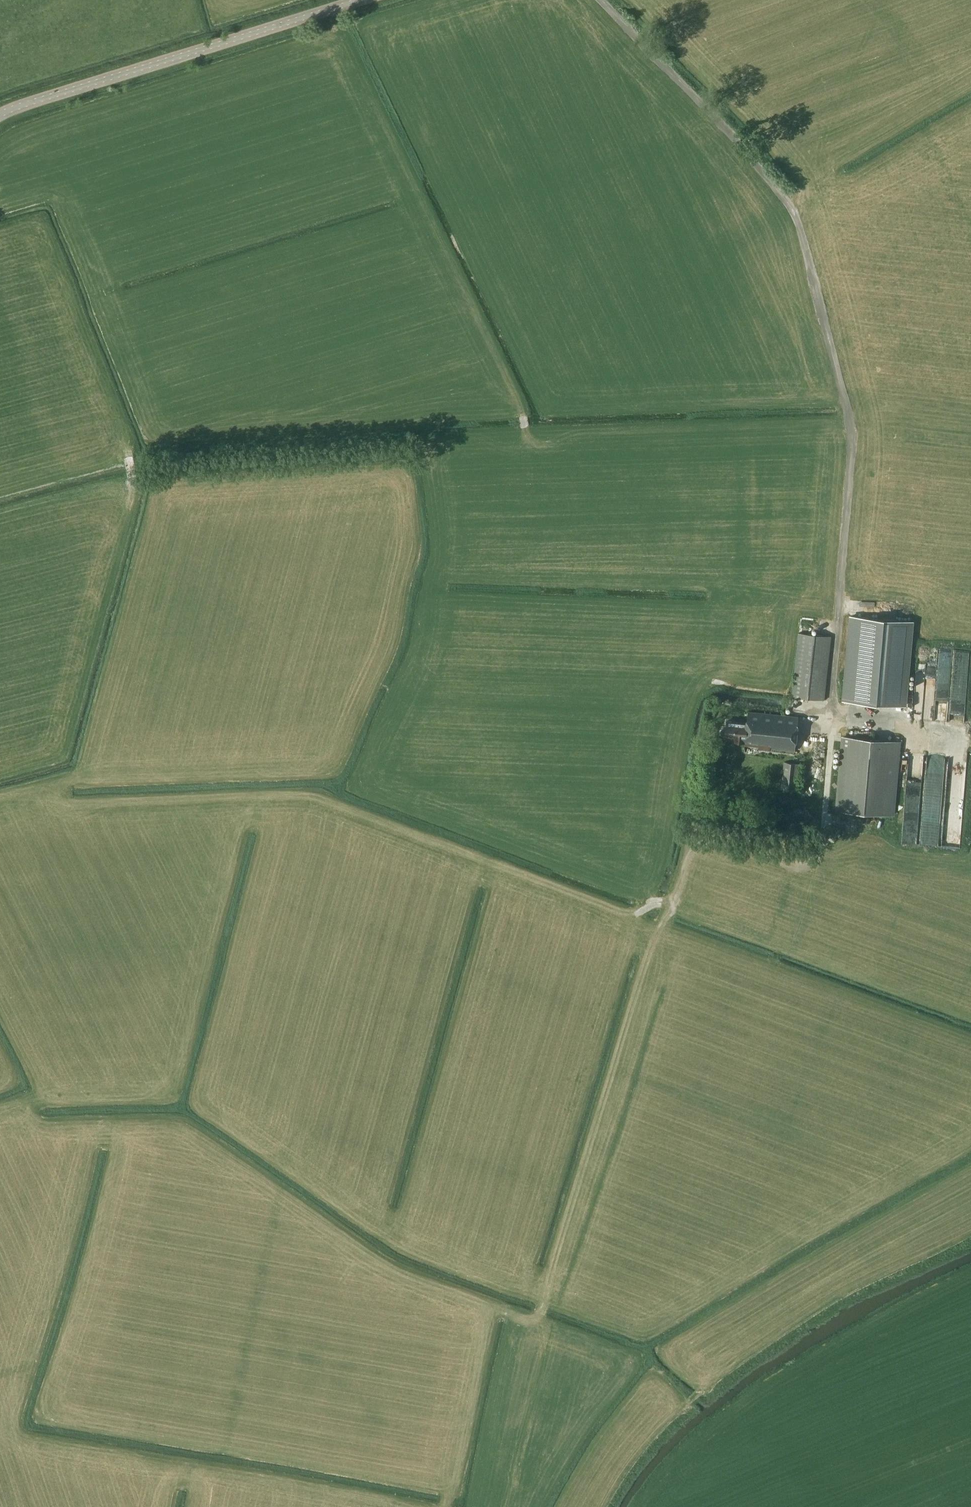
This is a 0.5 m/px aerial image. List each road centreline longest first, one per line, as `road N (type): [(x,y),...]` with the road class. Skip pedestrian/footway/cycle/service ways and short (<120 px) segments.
road 1 (tertiary): [(0,114),(365,0)]

